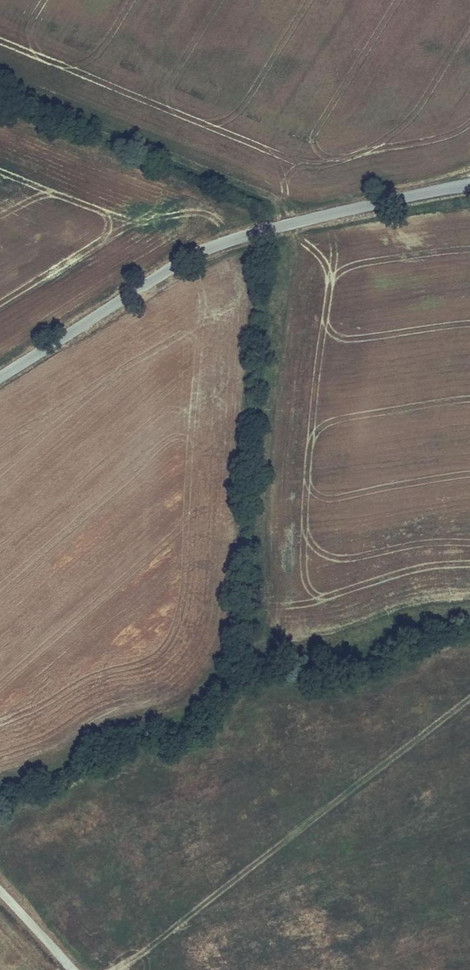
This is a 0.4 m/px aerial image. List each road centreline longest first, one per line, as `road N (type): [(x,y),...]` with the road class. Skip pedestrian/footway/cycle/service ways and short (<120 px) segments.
road 1 (tertiary): [(469,187),(369,204),(198,253),(0,378)]
road 2 (track): [(116,969),(293,885),(469,816)]

